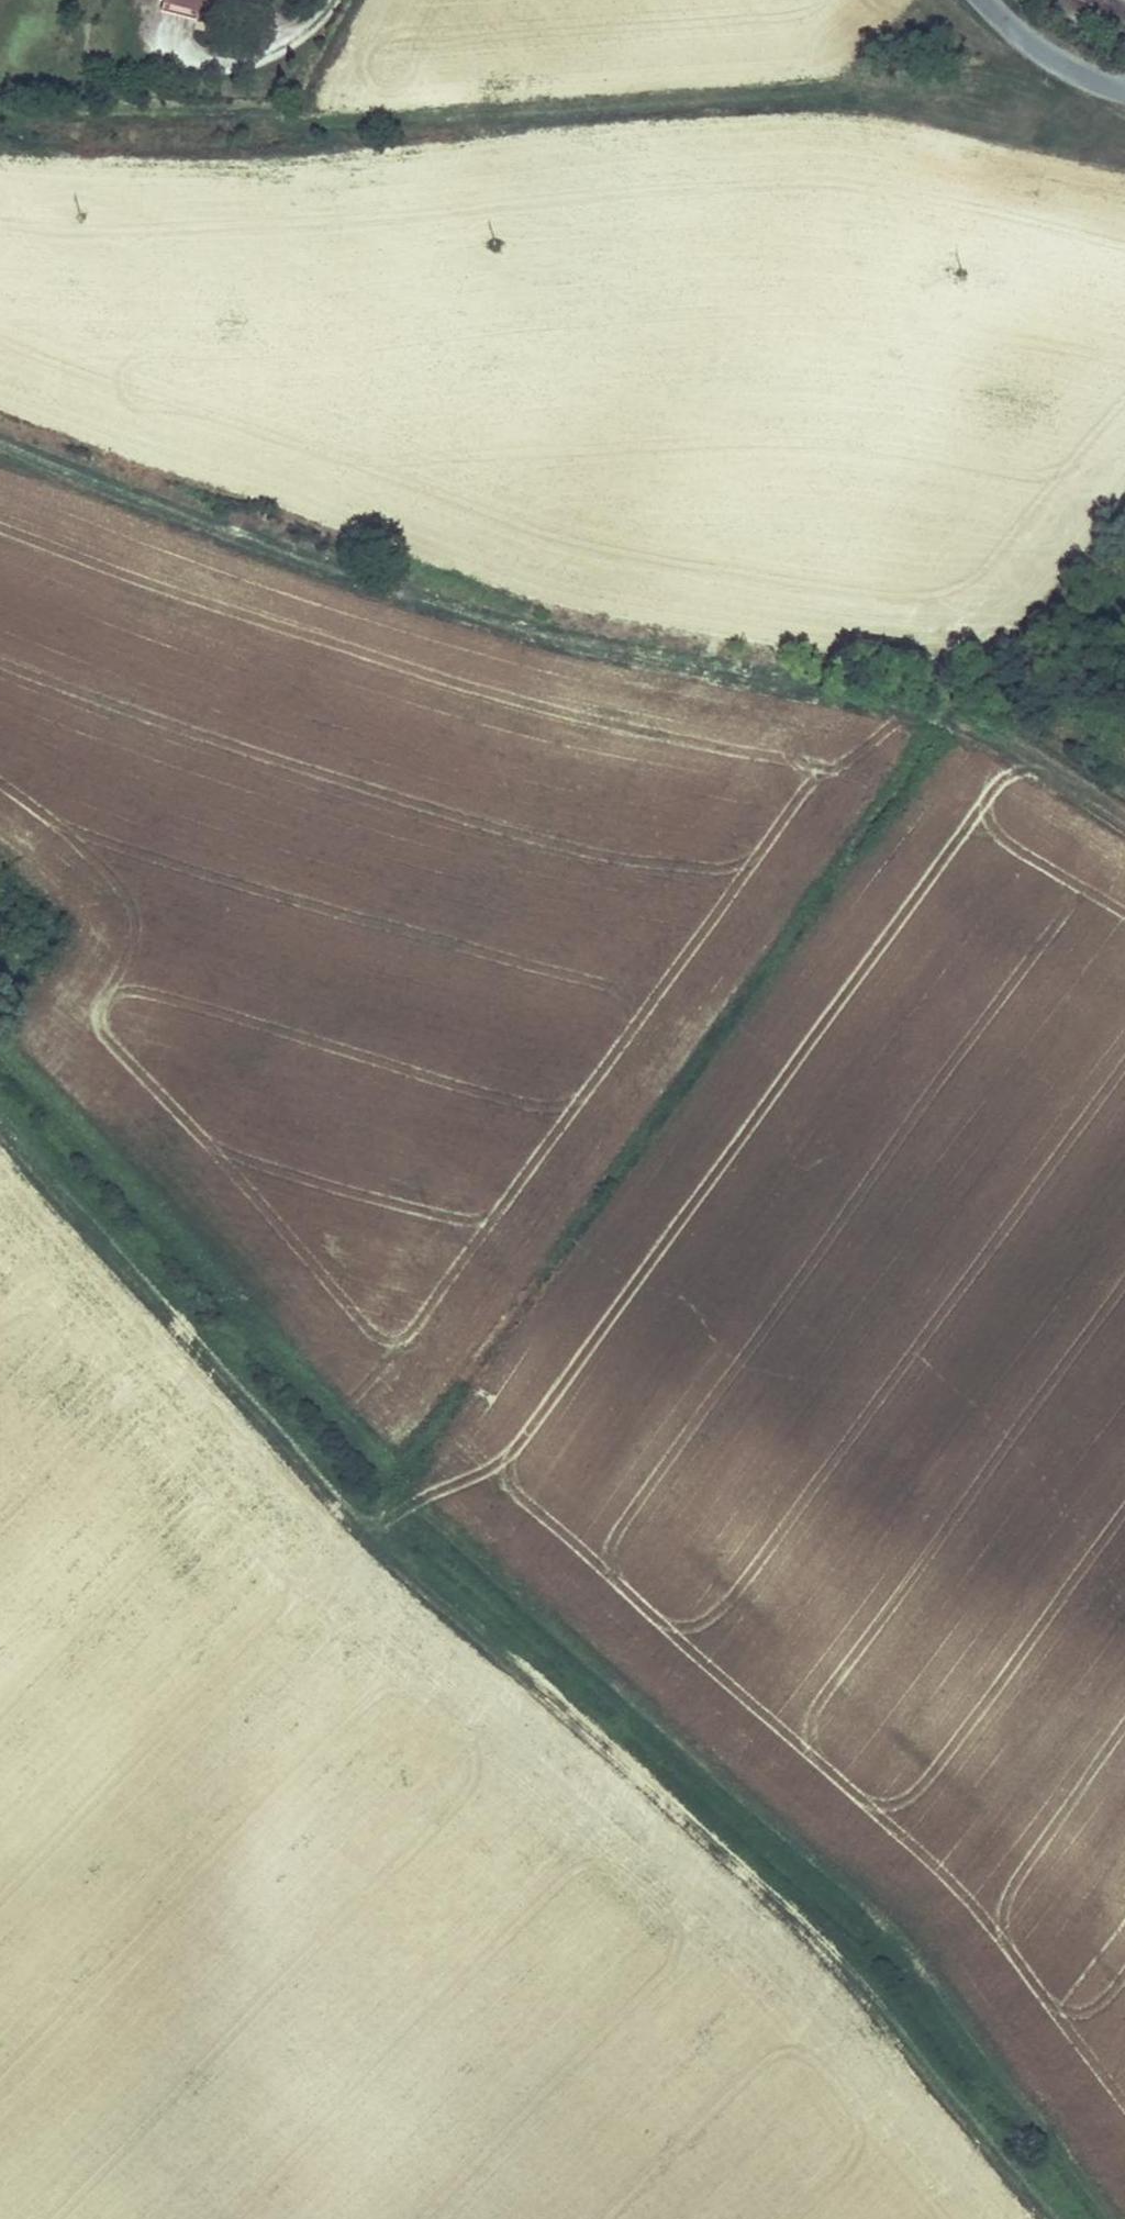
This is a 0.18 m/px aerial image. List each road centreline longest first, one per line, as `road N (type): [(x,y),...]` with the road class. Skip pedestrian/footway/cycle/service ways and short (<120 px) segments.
road 1 (track): [(1039,2218),(858,1993),(726,1859),(294,1464),(0,1124)]
road 2 (track): [(0,444),(483,614),(967,712),(1124,809)]
road 3 (residential): [(990,0),(1032,48),(1124,95)]

